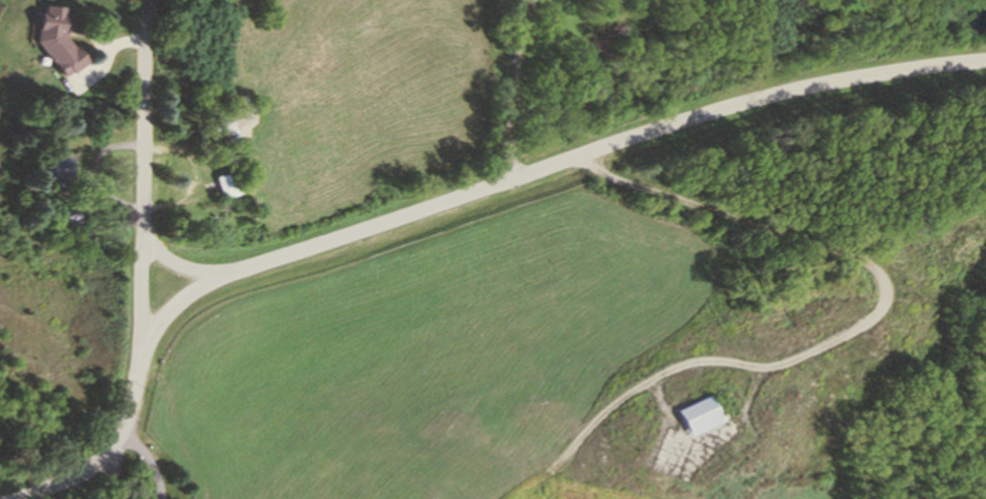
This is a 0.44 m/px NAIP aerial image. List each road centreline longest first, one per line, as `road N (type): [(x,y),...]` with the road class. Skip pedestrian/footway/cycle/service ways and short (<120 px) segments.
road 1 (residential): [(19,498),(97,462),(122,424),(137,368),(161,324),(221,279),(753,101),(985,63)]
road 2 (residential): [(137,368),(151,0)]

